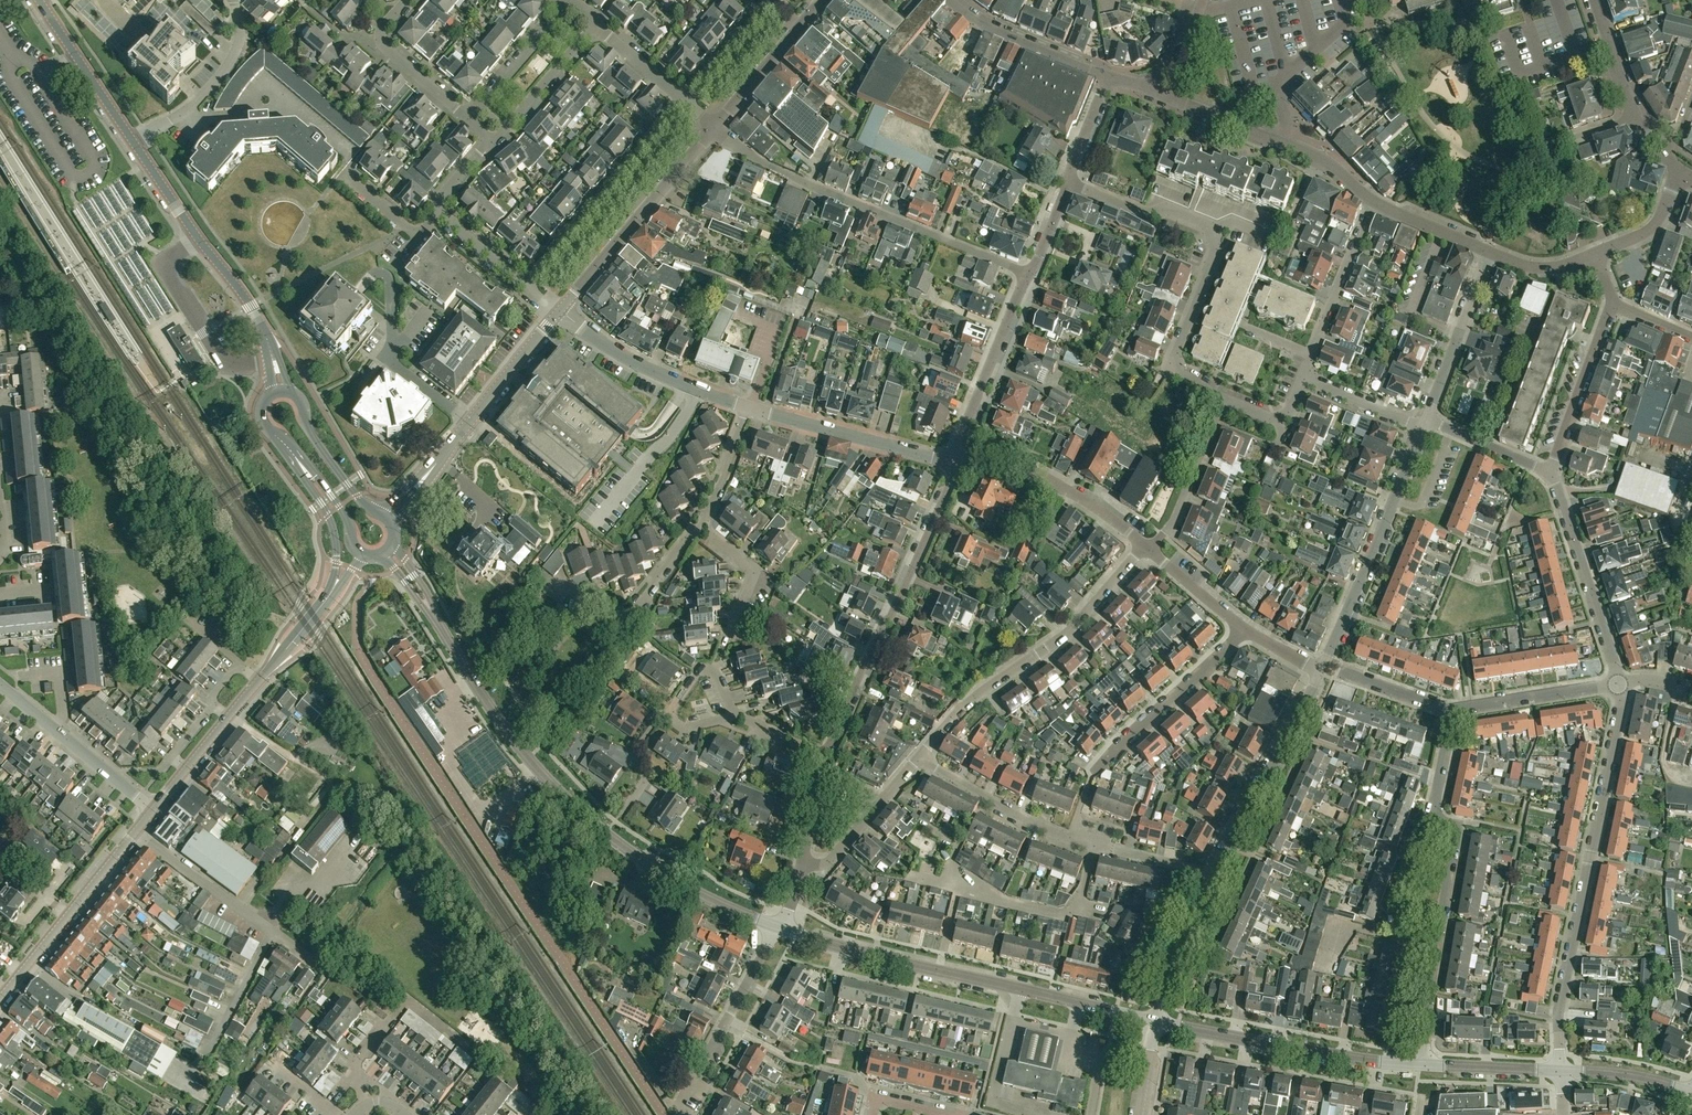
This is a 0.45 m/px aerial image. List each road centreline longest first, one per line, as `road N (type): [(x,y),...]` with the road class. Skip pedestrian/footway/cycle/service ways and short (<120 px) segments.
road 1 (tertiary): [(775,927),(631,853),(559,792),(510,736),(442,631)]
road 2 (residential): [(1561,1072),(1560,1010),(1621,703),(1618,685)]
road 3 (tertiary): [(1154,1021),(781,929)]
road 4 (residential): [(1030,272),(757,159),(713,126)]
road 5 (residential): [(826,757),(955,465)]
road 6 (residential): [(921,757),(981,691),(1072,629),(1144,545)]
road 7 (tertiary): [(1427,1065),(1154,1021)]
road 8 (residential): [(1072,838),(1095,770),(1245,632)]
road 9 (residential): [(527,285),(685,101)]
road 10 (tertiary): [(559,311),(713,126)]
road 11 (residential): [(1212,876),(1322,668)]
road 12 (residential): [(1618,685),(1551,472)]
road 13 (tertiary): [(0,1000),(134,832)]
road 14 (residential): [(955,465),(748,408)]
road 15 (residential): [(748,408),(621,356),(559,311)]
road 16 (residential): [(678,1114),(775,927)]
road 17 (residential): [(955,465),(1030,272)]
road 18 (residential): [(1227,402),(1178,370),(1175,358),(1219,231)]
road 19 (tertiary): [(251,306),(135,142)]
road 20 (residential): [(469,423),(394,362),(390,282),(383,273),(373,276)]
road 21 (residential): [(558,581),(607,615),(628,616),(692,533),(704,530)]
road 22 (residential): [(154,809),(0,685)]
road 23 (tertiary): [(268,429),(333,527),(336,562),(327,599)]
road 24 (residential): [(135,142),(184,112),(223,75),(238,38),(234,0)]
road 25 (residential): [(1322,668),(1396,499)]
road 26 (residential): [(1551,472),(1614,300)]
road 27 (residential): [(1427,419),(1489,250)]
road 28 (residential): [(1285,143),(1284,110),(1272,86),(1341,27),(1339,0)]
road 29 (residential): [(1109,76),(1011,37),(950,0)]
road 30 (residential): [(1072,838),(921,757)]
road 31 (residential): [(273,932),(134,832)]
road 32 (tertiary): [(135,142),(41,0)]
road 33 (residential): [(470,119),(384,46),(382,28),(408,0)]
road 34 (residential): [(1151,551),(1173,522),(1227,402)]
road 35 (residential): [(1453,712),(1618,685)]
road 36 (tertiary): [(713,126),(821,0)]
road 37 (residential): [(802,865),(836,856),(921,757)]
road 38 (residential): [(1219,231),(1166,209),(1148,215),(1067,181)]
road 39 (residential): [(1313,354),(1375,202)]
road 40 (tertiary): [(268,429),(288,439),(318,476),(364,554)]
road 41 (residential): [(1430,820),(1394,917),(1404,937),(1434,946)]
road 42 (residential): [(1154,1021),(1212,876)]
road 43 (residential): [(491,139),(595,24)]
road 44 (residential): [(470,119),(568,2)]
road 45 (tertiary): [(379,512),(346,483),(292,392)]
road 46 (residential): [(1144,545),(1023,459)]
road 47 (residential): [(1212,876),(1072,838)]
road 48 (residential): [(1434,946),(1454,829),(1430,820)]
road 49 (tertiary): [(469,423),(559,311)]
road 50 (residential): [(209,1056),(273,932)]
road 51 (residential): [(1285,143),(1156,92)]
road 52 (residential): [(729,640),(753,574),(704,530)]
road 53 (tertiary): [(1561,1072),(1427,1065)]
road 54 (tertiary): [(1691,1092),(1641,1078),(1561,1072)]
road 55 (residential): [(704,530),(748,408)]
road 56 (residential): [(1304,380),(1424,427)]
road 57 (residential): [(685,101),(752,21),(746,0)]
road 58 (residential): [(1597,256),(1652,231),(1681,173)]
road 59 (residential): [(1245,632),(1151,551)]
road 60 (residential): [(1489,250),(1375,202)]
road 61 (residential): [(1636,116),(1594,0)]
road 62 (residential): [(620,815),(646,781),(638,748),(669,714)]
road 63 (residential): [(441,214),(413,233),(347,176)]

